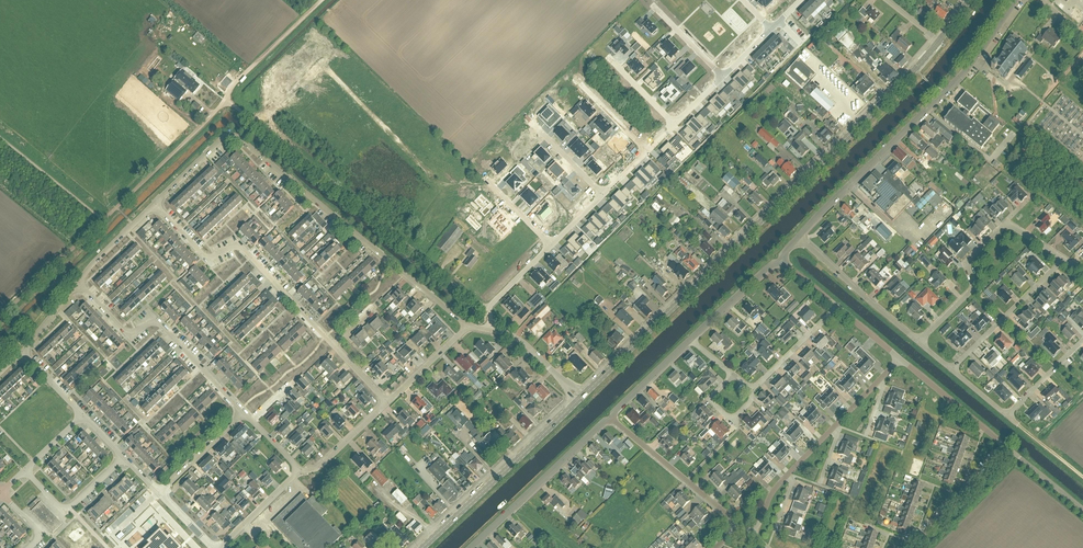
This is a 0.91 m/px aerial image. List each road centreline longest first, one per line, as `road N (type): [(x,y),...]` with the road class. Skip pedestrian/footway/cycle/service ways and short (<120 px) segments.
road 1 (secondary): [(580,399),(938,42)]
road 2 (unclassified): [(104,221),(231,104),(486,310)]
road 3 (residential): [(154,205),(232,136),(468,328)]
road 4 (unclassified): [(799,237),(973,62),(1017,0)]
road 5 (residential): [(333,346),(239,245),(207,260),(154,205)]
road 6 (residential): [(919,342),(974,287),(967,263),(1006,223),(1063,260)]
road 7 (residential): [(244,414),(160,324),(125,331),(77,284)]
road 8 (secondary): [(422,547),(580,399)]
road 9 (unclassified): [(470,547),(612,419)]
road 10 (track): [(385,128),(323,67),(257,124)]
road 11 (residential): [(733,530),(719,507),(612,419)]
road 12 (unclassified): [(919,342),(799,237)]
road 13 (residential): [(951,369),(1063,260)]
road 14 (track): [(321,0),(235,83),(226,104)]
road 15 (residential): [(0,317),(104,221)]
road 16 (unclassified): [(1007,448),(900,359)]
road 17 (residential): [(911,547),(1007,448)]
road 18 (residential): [(26,470),(65,508),(124,458)]
road 19 (unclassified): [(691,339),(781,261)]

